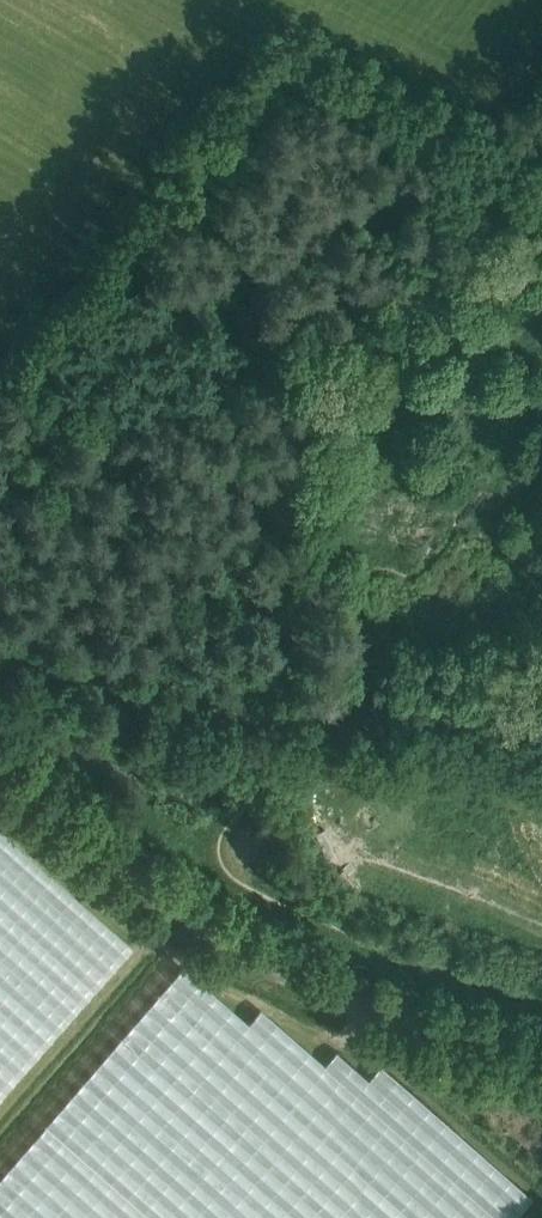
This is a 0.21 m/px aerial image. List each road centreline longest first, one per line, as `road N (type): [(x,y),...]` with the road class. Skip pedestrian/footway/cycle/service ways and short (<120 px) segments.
road 1 (unclassified): [(541,1056),(273,969),(0,769)]

